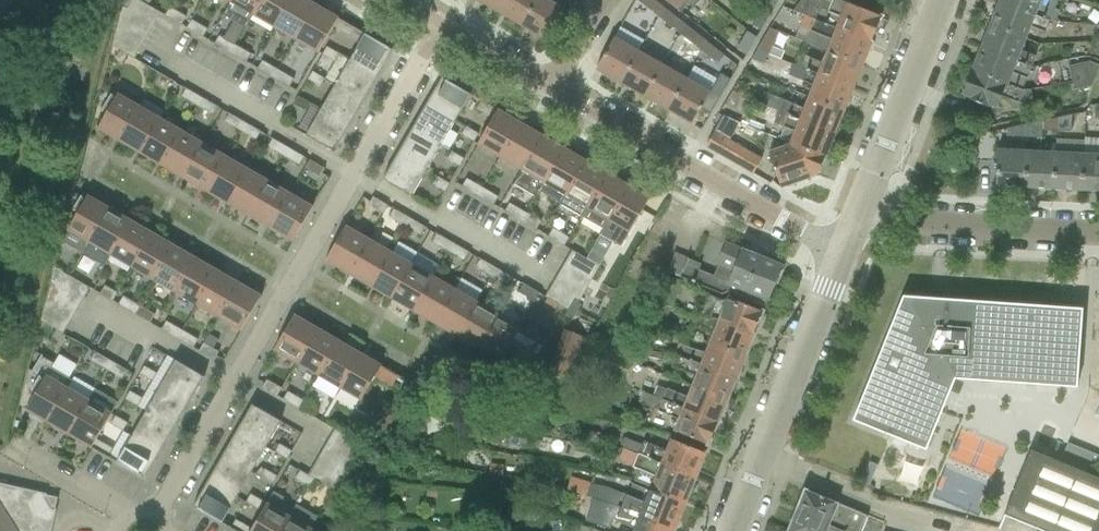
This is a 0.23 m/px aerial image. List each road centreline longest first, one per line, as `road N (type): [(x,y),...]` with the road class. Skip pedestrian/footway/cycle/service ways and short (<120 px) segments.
road 1 (residential): [(152,520),(439,26)]
road 2 (residential): [(846,246),(798,230),(552,86)]
road 3 (tertiary): [(735,530),(846,246)]
road 4 (residential): [(1098,232),(915,222),(861,205)]
road 5 (tertiary): [(861,205),(944,0)]
road 6 (residential): [(552,86),(439,26)]

